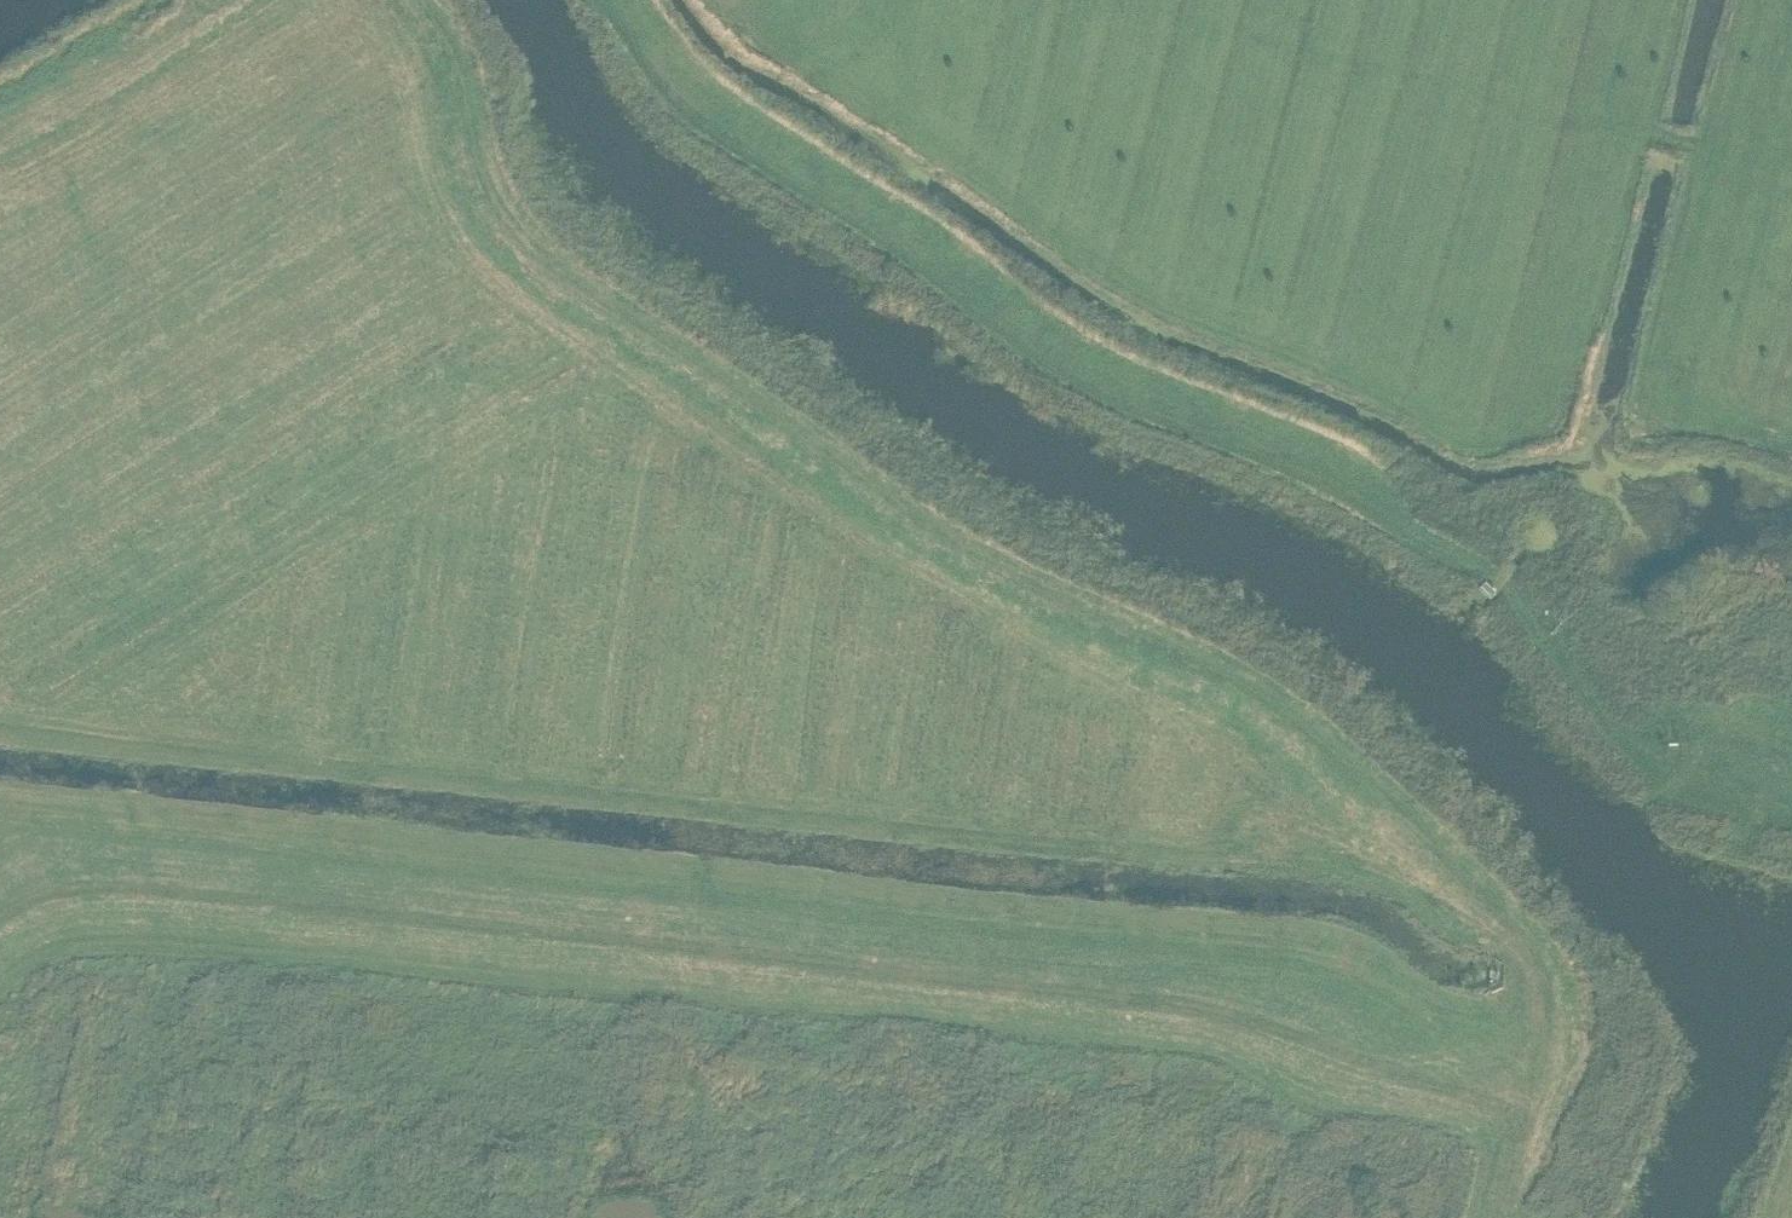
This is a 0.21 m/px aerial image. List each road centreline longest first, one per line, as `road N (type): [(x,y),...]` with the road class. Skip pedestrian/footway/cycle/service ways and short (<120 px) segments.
road 1 (track): [(422,0),(450,47),(484,194),(508,238),(547,272),(935,539),(1276,709),(1408,825),(1522,951),(1536,1013),(1514,1118)]
road 2 (track): [(1493,1217),(1514,1118),(1382,1054),(1226,1006),(316,895),(111,879),(49,887),(0,918)]
road 3 (track): [(1791,823),(1708,791),(1618,732),(1514,596),(1483,568),(1344,497),(1094,394),(1006,339),(817,196),(715,137),(665,89),(602,0)]
road 4 (track): [(0,135),(224,0)]

